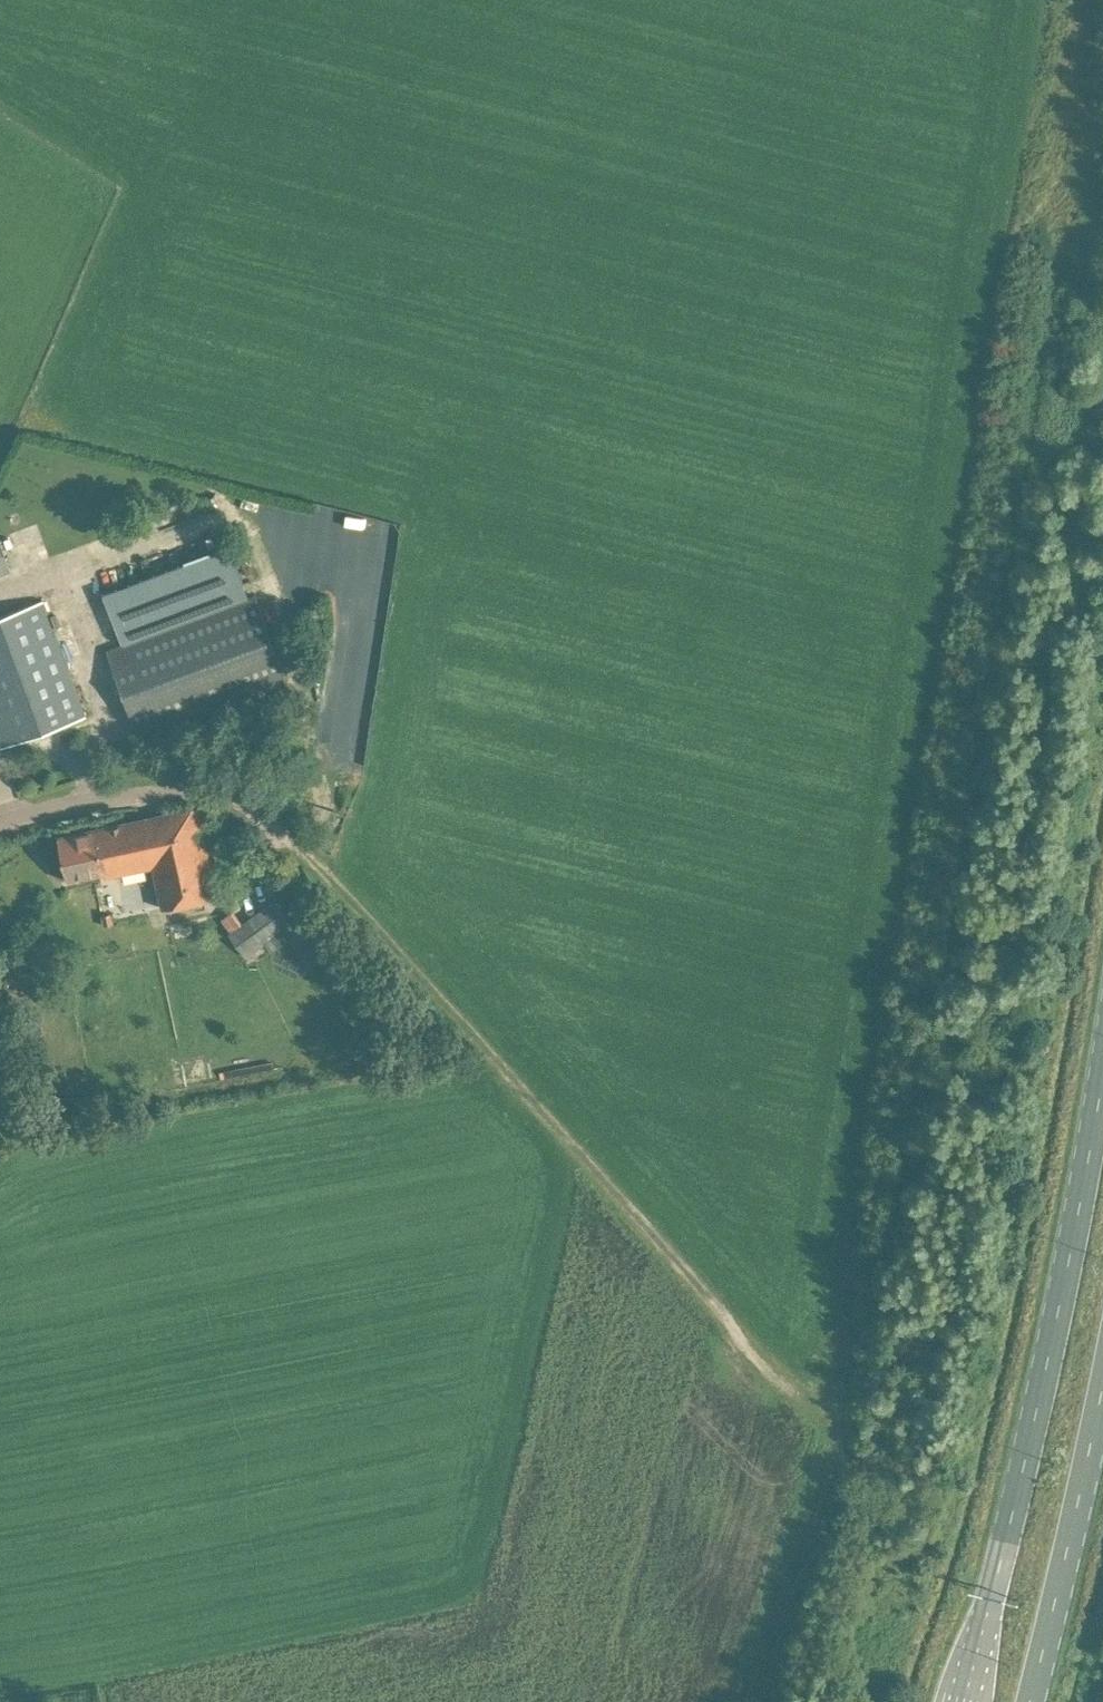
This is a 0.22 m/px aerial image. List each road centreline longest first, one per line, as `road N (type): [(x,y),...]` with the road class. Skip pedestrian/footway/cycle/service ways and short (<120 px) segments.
road 1 (track): [(229,801),(294,842),(819,1427)]
road 2 (primary): [(1102,1087),(1011,1528),(966,1701)]
road 3 (primary): [(1031,1701),(1102,1391)]
road 4 (unclassified): [(0,825),(86,801),(229,801)]

